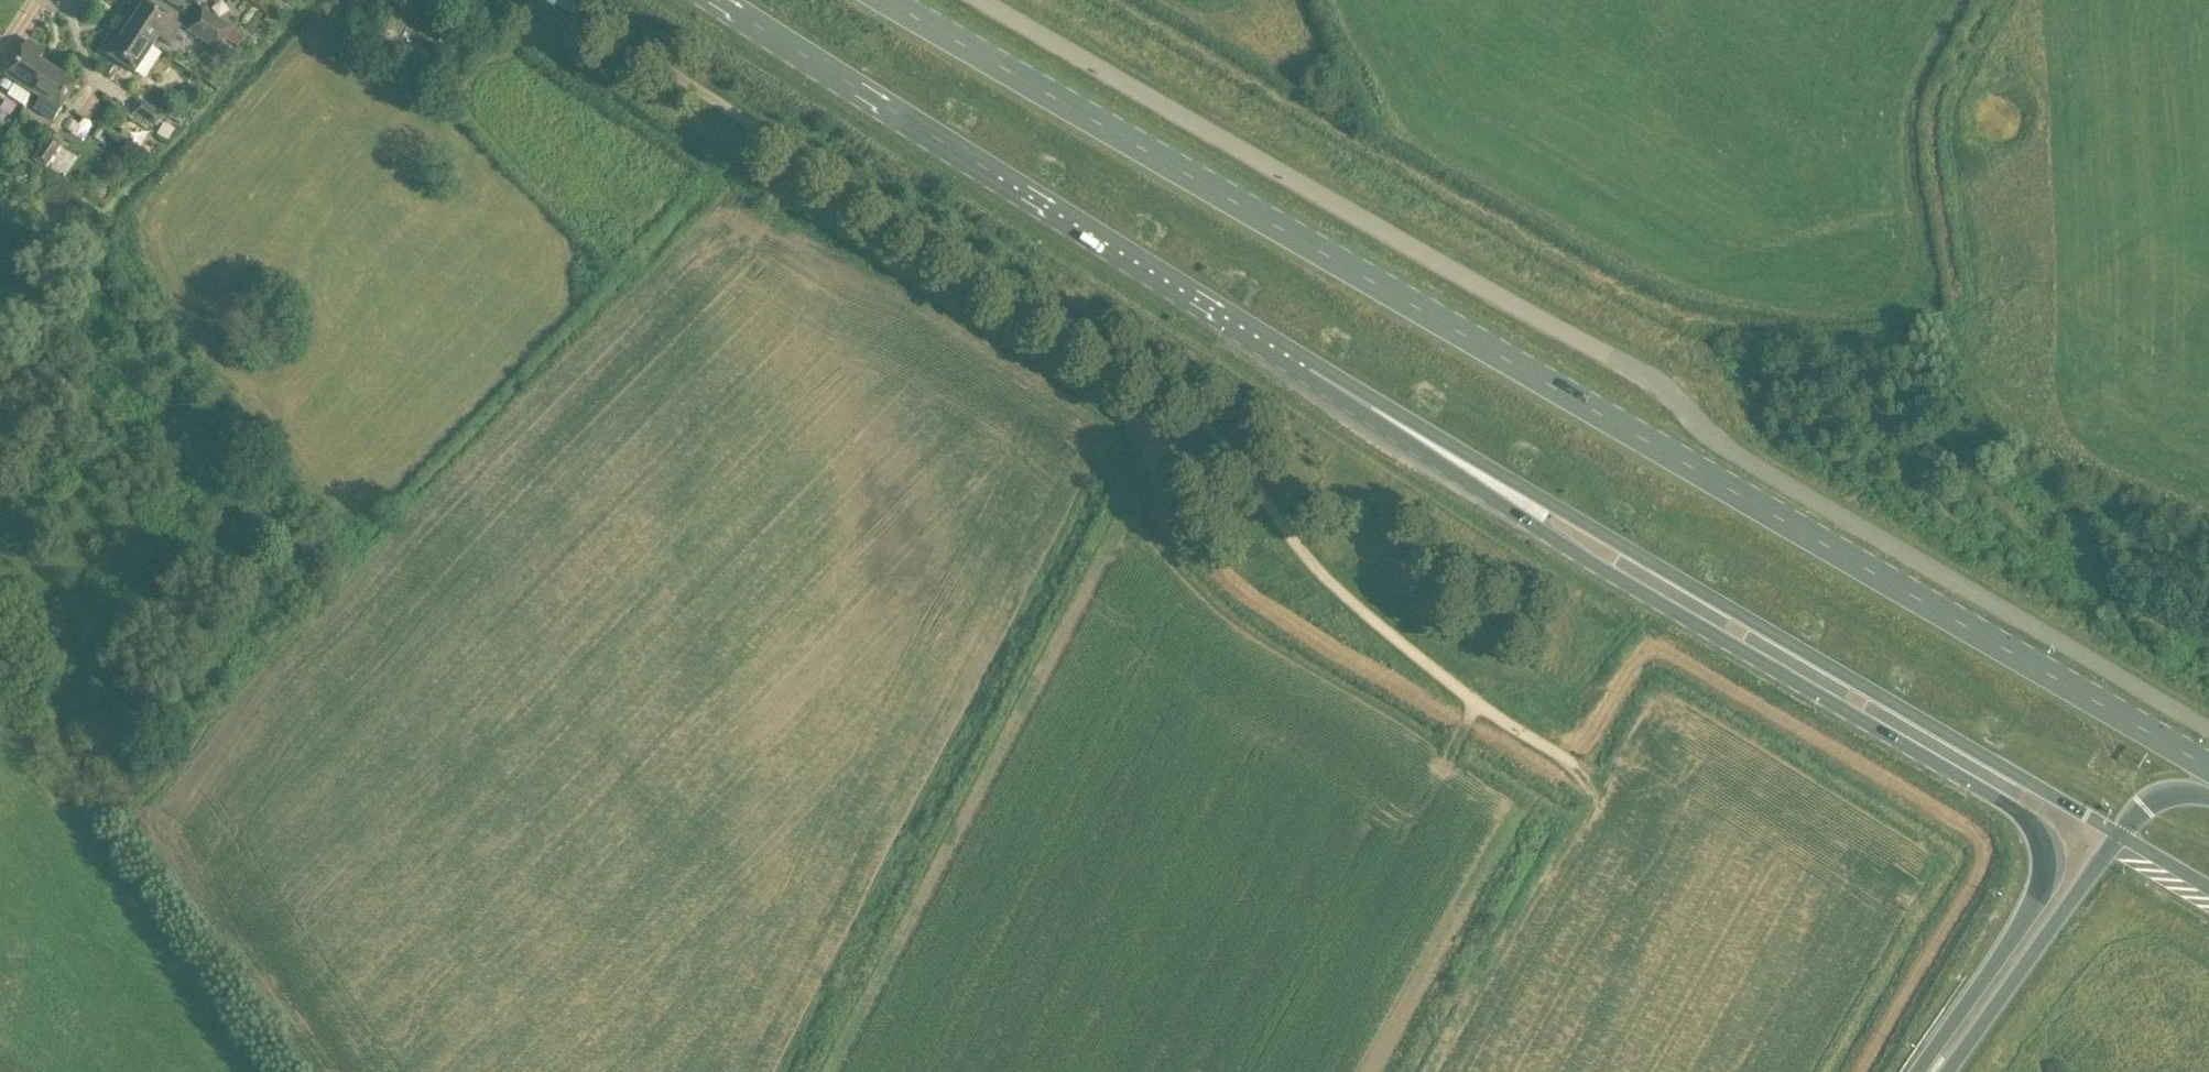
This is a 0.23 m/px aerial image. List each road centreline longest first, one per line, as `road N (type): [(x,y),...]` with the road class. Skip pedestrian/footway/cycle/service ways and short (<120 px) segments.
road 1 (primary): [(2208,766),(887,0)]
road 2 (unclassified): [(2208,731),(1721,445),(1678,396),(1634,368),(980,0)]
road 3 (track): [(1602,787),(1491,720),(1362,618),(1289,544),(1222,447),(1155,390),(567,0)]
road 4 (primary): [(1310,370),(1635,589),(2016,810),(2034,824),(2048,859),(2044,883),(2018,931)]
road 5 (primary): [(1310,370),(2119,834)]
road 6 (primary): [(717,0),(1310,370)]
road 7 (motorway): [(2018,931),(1918,1071)]
road 8 (motorway): [(2039,945),(1947,1071)]
road 9 (primary): [(2119,834),(2039,945)]

